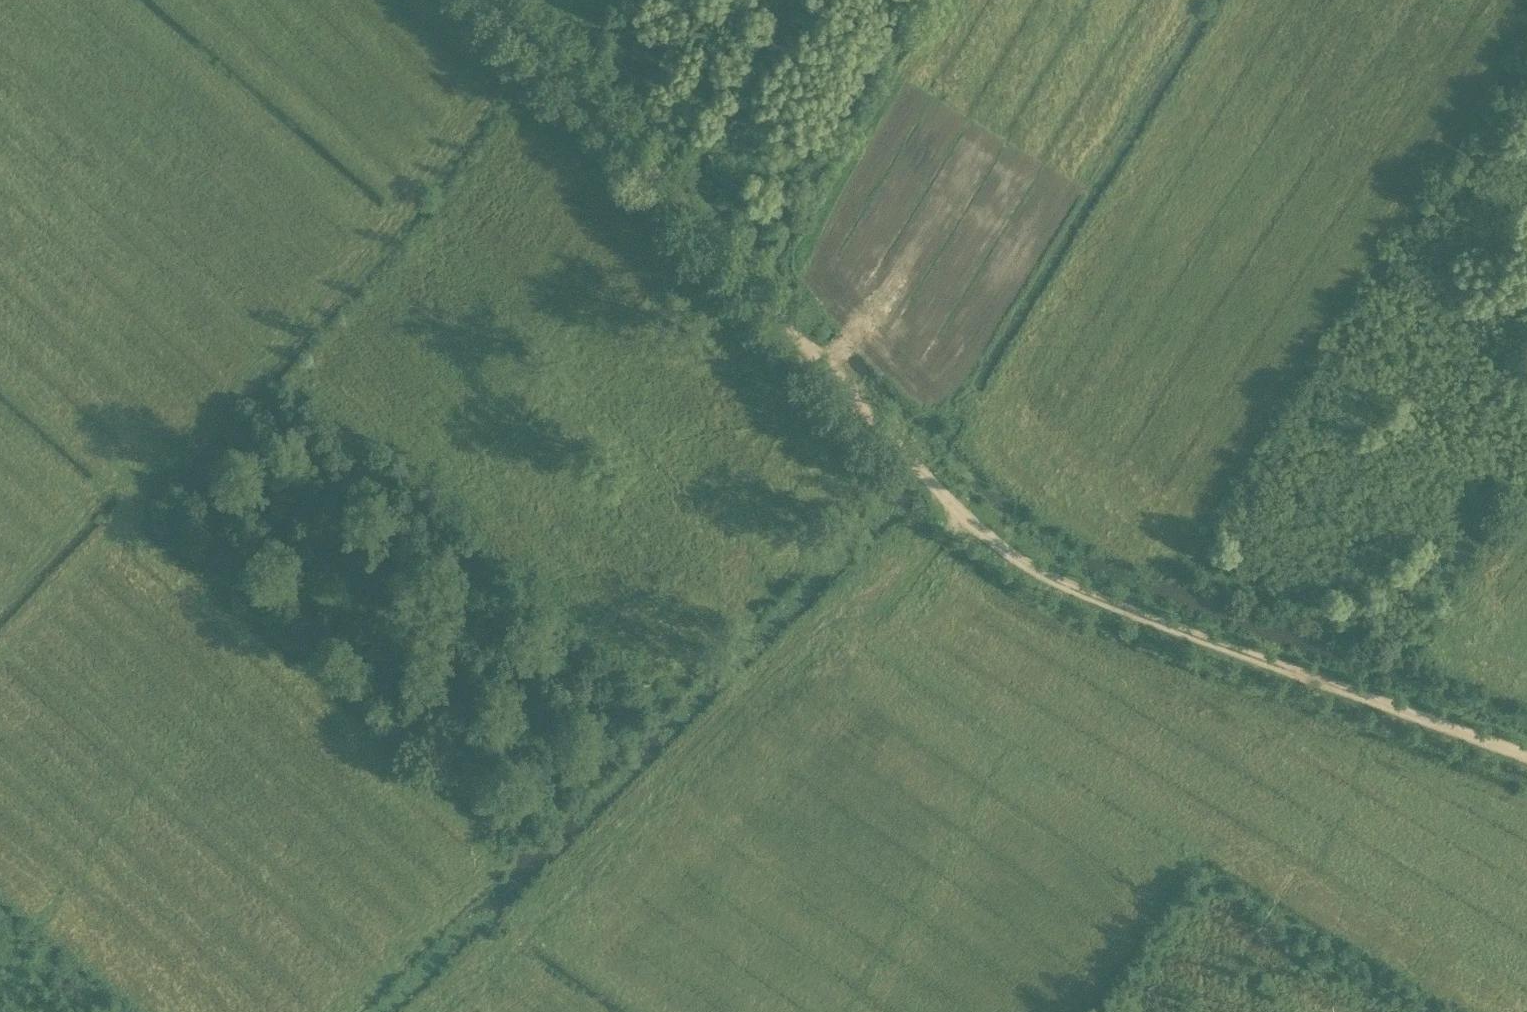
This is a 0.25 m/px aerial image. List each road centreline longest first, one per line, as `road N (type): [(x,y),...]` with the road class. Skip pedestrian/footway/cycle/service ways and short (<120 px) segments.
road 1 (track): [(1526,757),(1085,596),(984,534),(494,0)]

